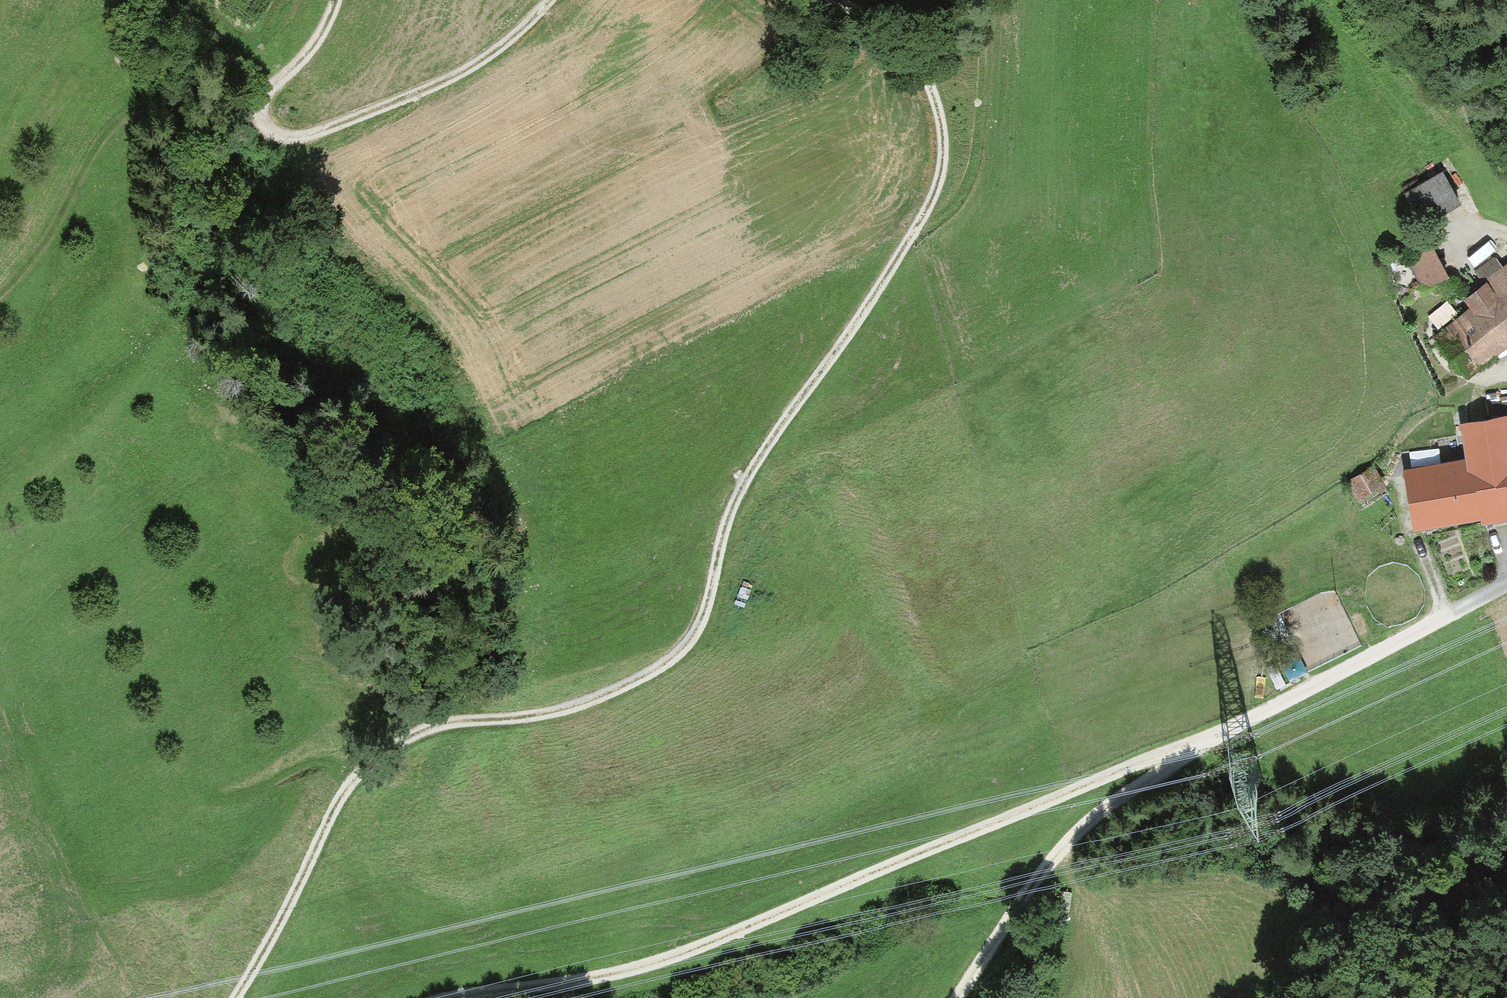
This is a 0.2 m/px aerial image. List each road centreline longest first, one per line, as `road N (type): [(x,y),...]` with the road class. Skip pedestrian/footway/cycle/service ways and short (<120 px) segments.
road 1 (track): [(851,0),(896,34),(921,74),(940,140),(938,168),(920,220),(772,431),(726,515),(692,636),(670,667),(568,715),(421,731),(358,774),(335,799),(235,997)]
road 2 (track): [(459,997),(666,964),(1182,753)]
road 3 (track): [(333,0),(302,58),(254,100),(254,129),(267,141),(302,141),(424,91),(505,42),(548,0)]
road 4 (unclassified): [(1182,753),(1506,584)]
road 5 (track): [(254,100),(180,84),(146,99),(114,123),(31,260),(0,292)]
road 6 (track): [(955,997),(1037,873),(1114,800),(1182,753)]
road 7 (track): [(920,220),(955,192),(970,156),(975,0)]
road 8 (track): [(358,774),(344,754),(321,750),(218,798)]
road 9 (track): [(1054,997),(1061,851)]

